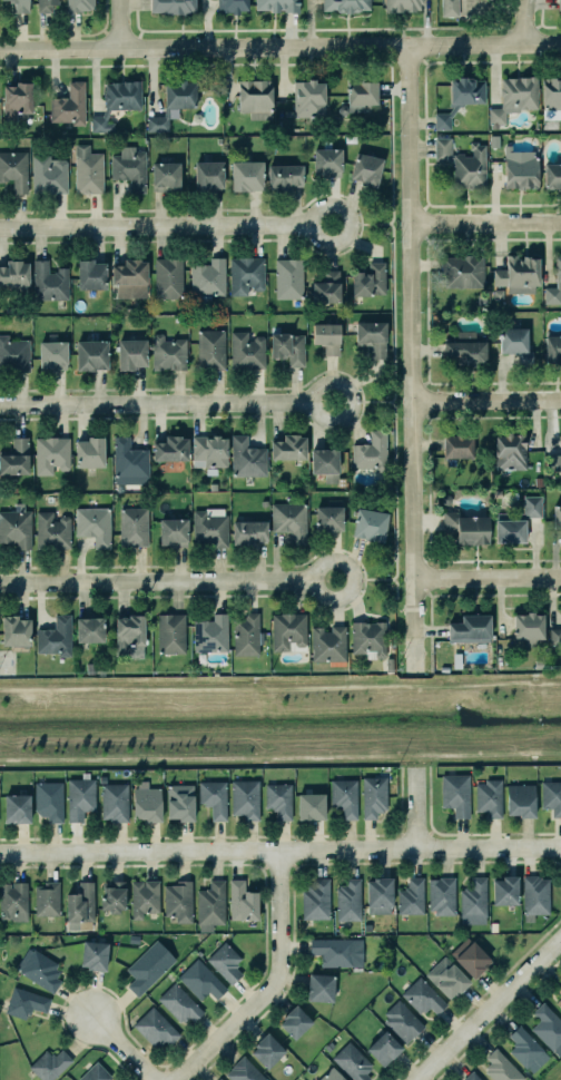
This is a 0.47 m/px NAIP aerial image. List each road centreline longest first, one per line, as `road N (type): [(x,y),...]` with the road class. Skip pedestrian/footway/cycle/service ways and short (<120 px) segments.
road 1 (residential): [(403,48),(412,675)]
road 2 (residential): [(0,853),(560,849)]
road 3 (residential): [(560,45),(0,49)]
road 4 (residential): [(0,583),(334,580)]
road 5 (residential): [(0,406),(333,403)]
road 6 (residential): [(0,228),(331,226)]
road 7 (residential): [(172,1079),(276,979),(276,851)]
road 8 (residential): [(416,1079),(560,938)]
road 9 (residential): [(560,223),(406,225)]
road 10 (residential): [(560,400),(409,402)]
road 11 (residential): [(560,577),(411,579)]

